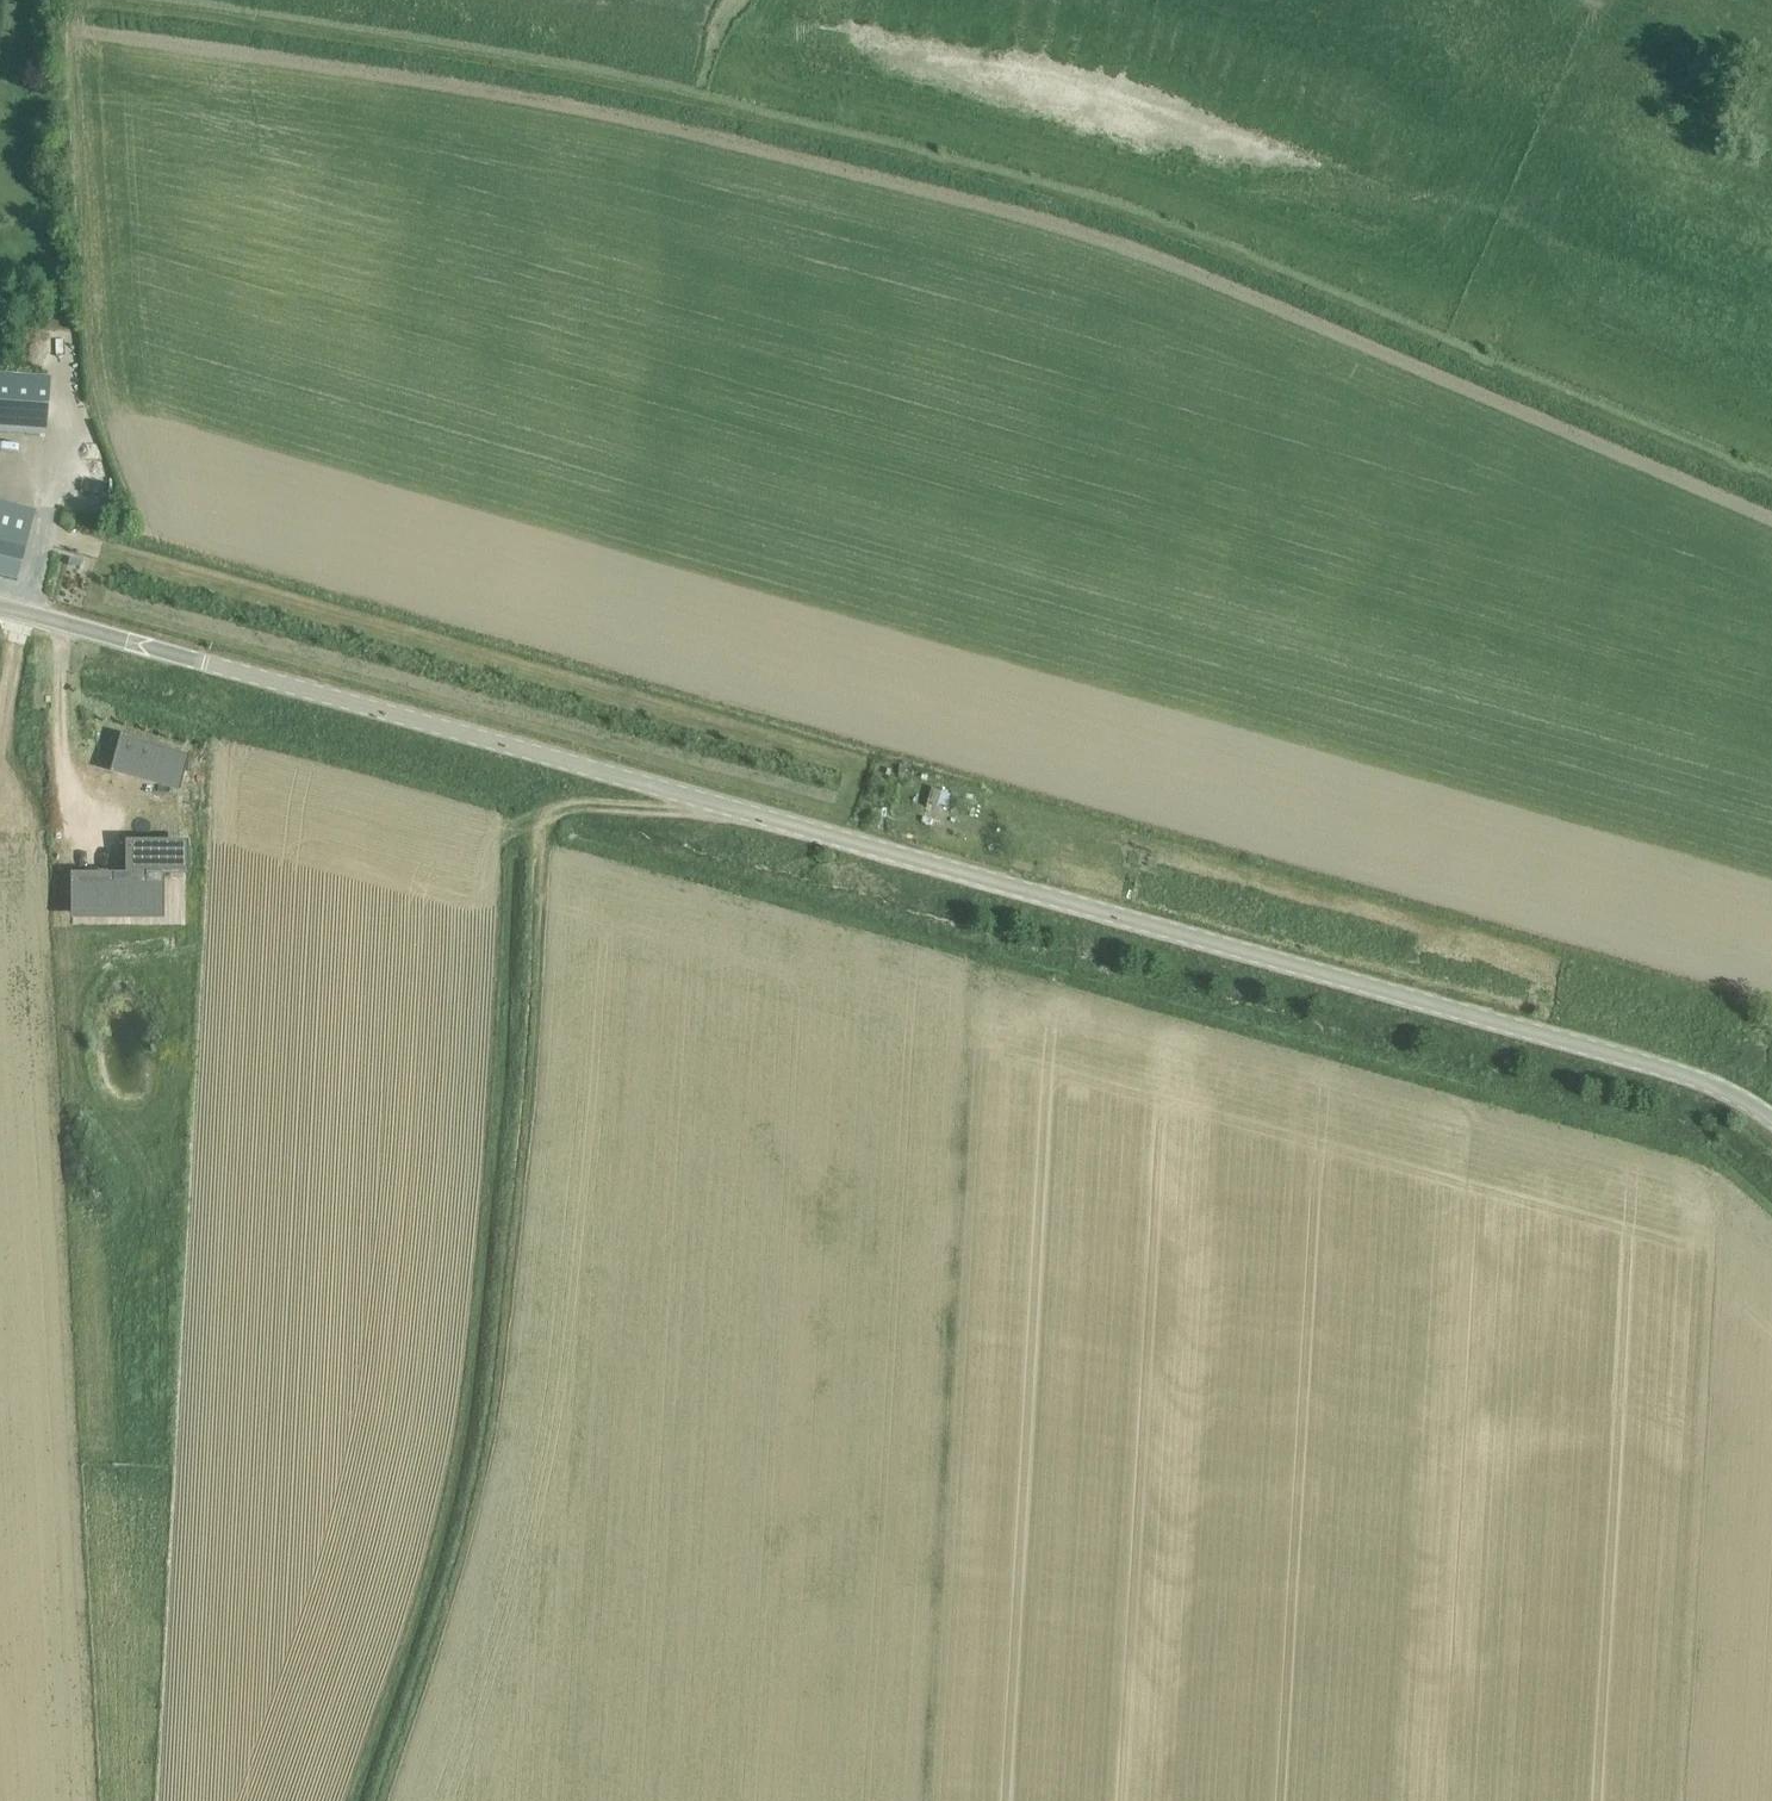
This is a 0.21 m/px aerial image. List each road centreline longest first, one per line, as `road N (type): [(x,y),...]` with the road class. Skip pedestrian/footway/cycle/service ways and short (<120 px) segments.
road 1 (tertiary): [(1771,1118),(1687,1076),(0,606)]

